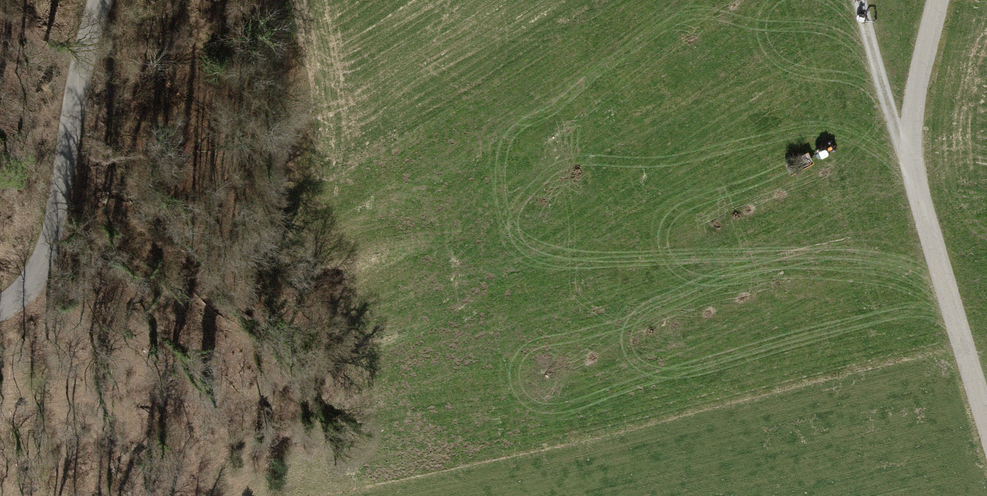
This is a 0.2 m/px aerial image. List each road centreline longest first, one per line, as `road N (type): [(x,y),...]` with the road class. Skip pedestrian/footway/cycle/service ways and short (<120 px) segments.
road 1 (unclassified): [(938,0),(911,153),(986,420)]
road 2 (unclassified): [(0,287),(48,226),(97,0)]
road 3 (track): [(911,153),(890,115),(860,0)]
road 4 (track): [(294,495),(342,372)]

